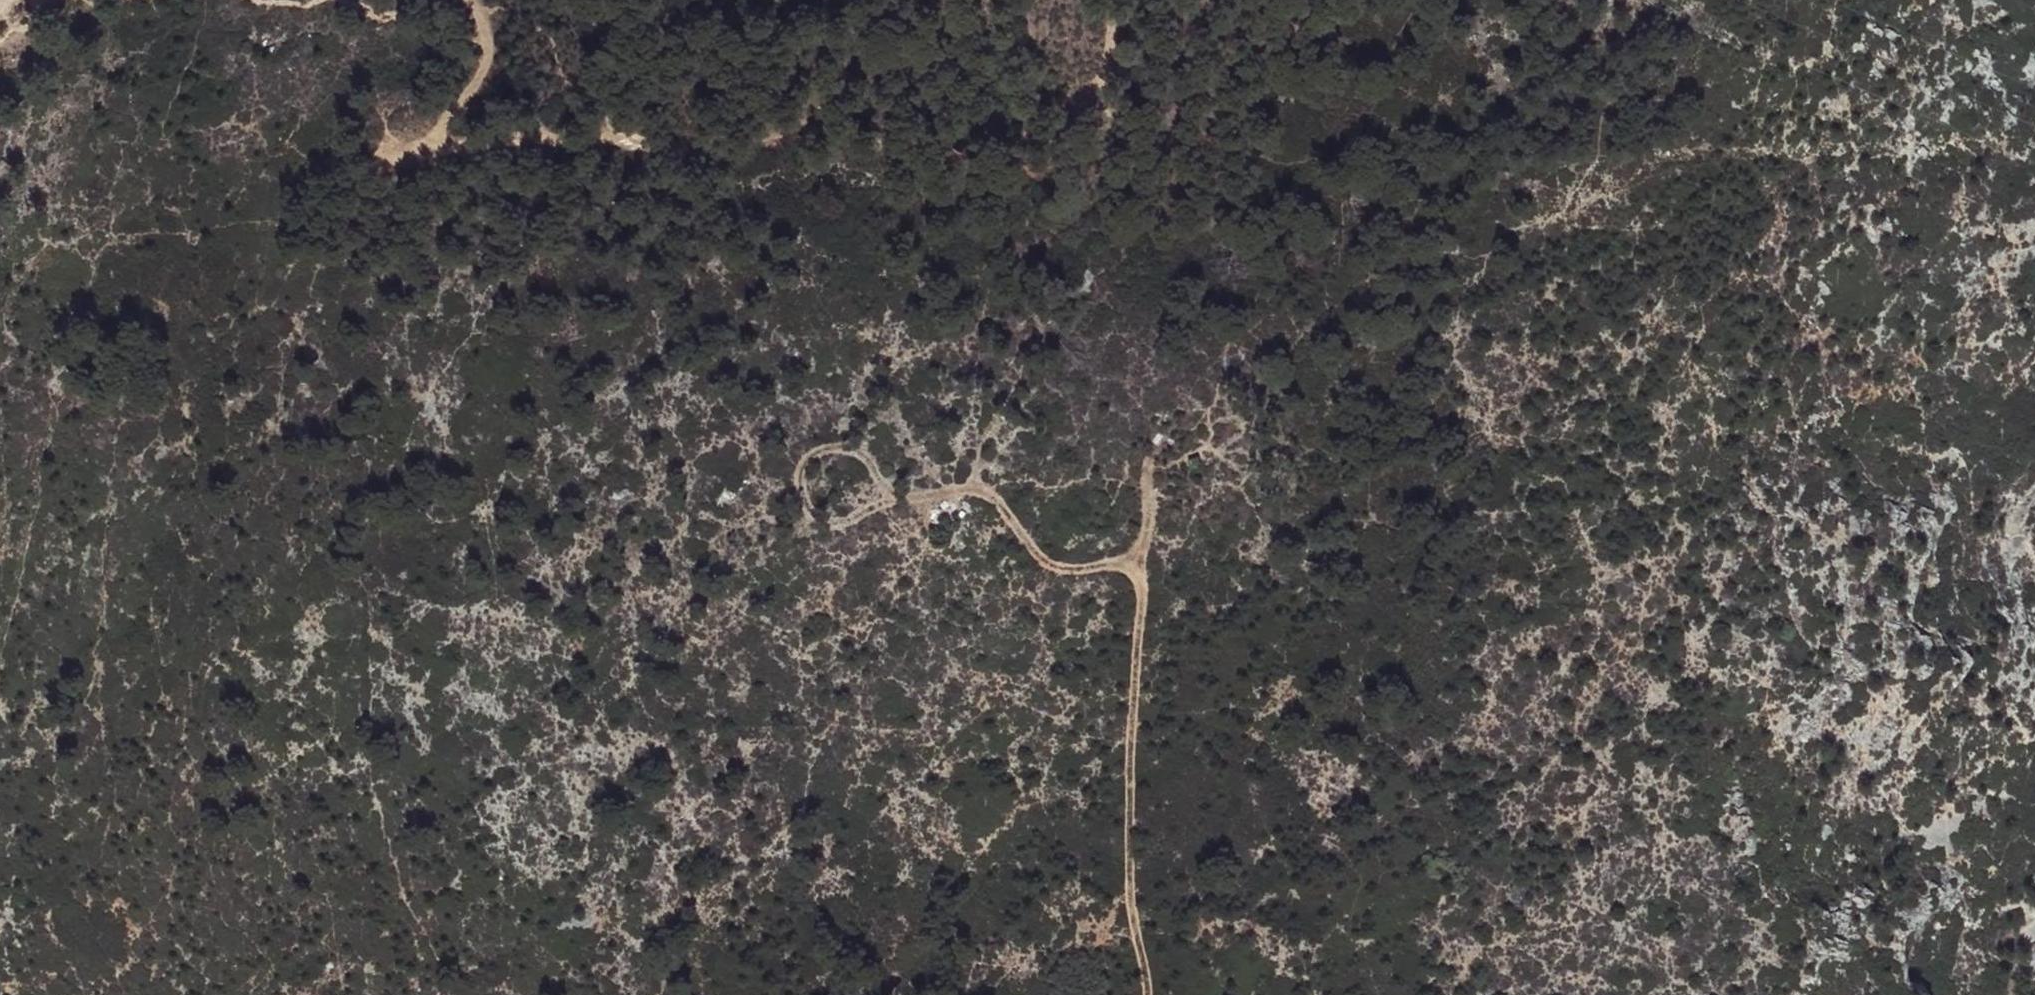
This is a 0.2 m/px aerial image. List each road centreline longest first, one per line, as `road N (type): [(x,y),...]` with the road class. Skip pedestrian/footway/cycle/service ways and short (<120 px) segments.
road 1 (track): [(1123,0),(1115,104),(1085,131),(863,125),(772,143),(452,146),(434,125),(479,91),(495,65),(492,19),(478,0)]
road 2 (track): [(1146,994),(1132,906),(1130,786),(1141,584),(1126,567),(1058,565),(1034,554),(995,500),(973,492),(817,519),(805,506),(802,480),(814,458),(838,448),(878,470)]

